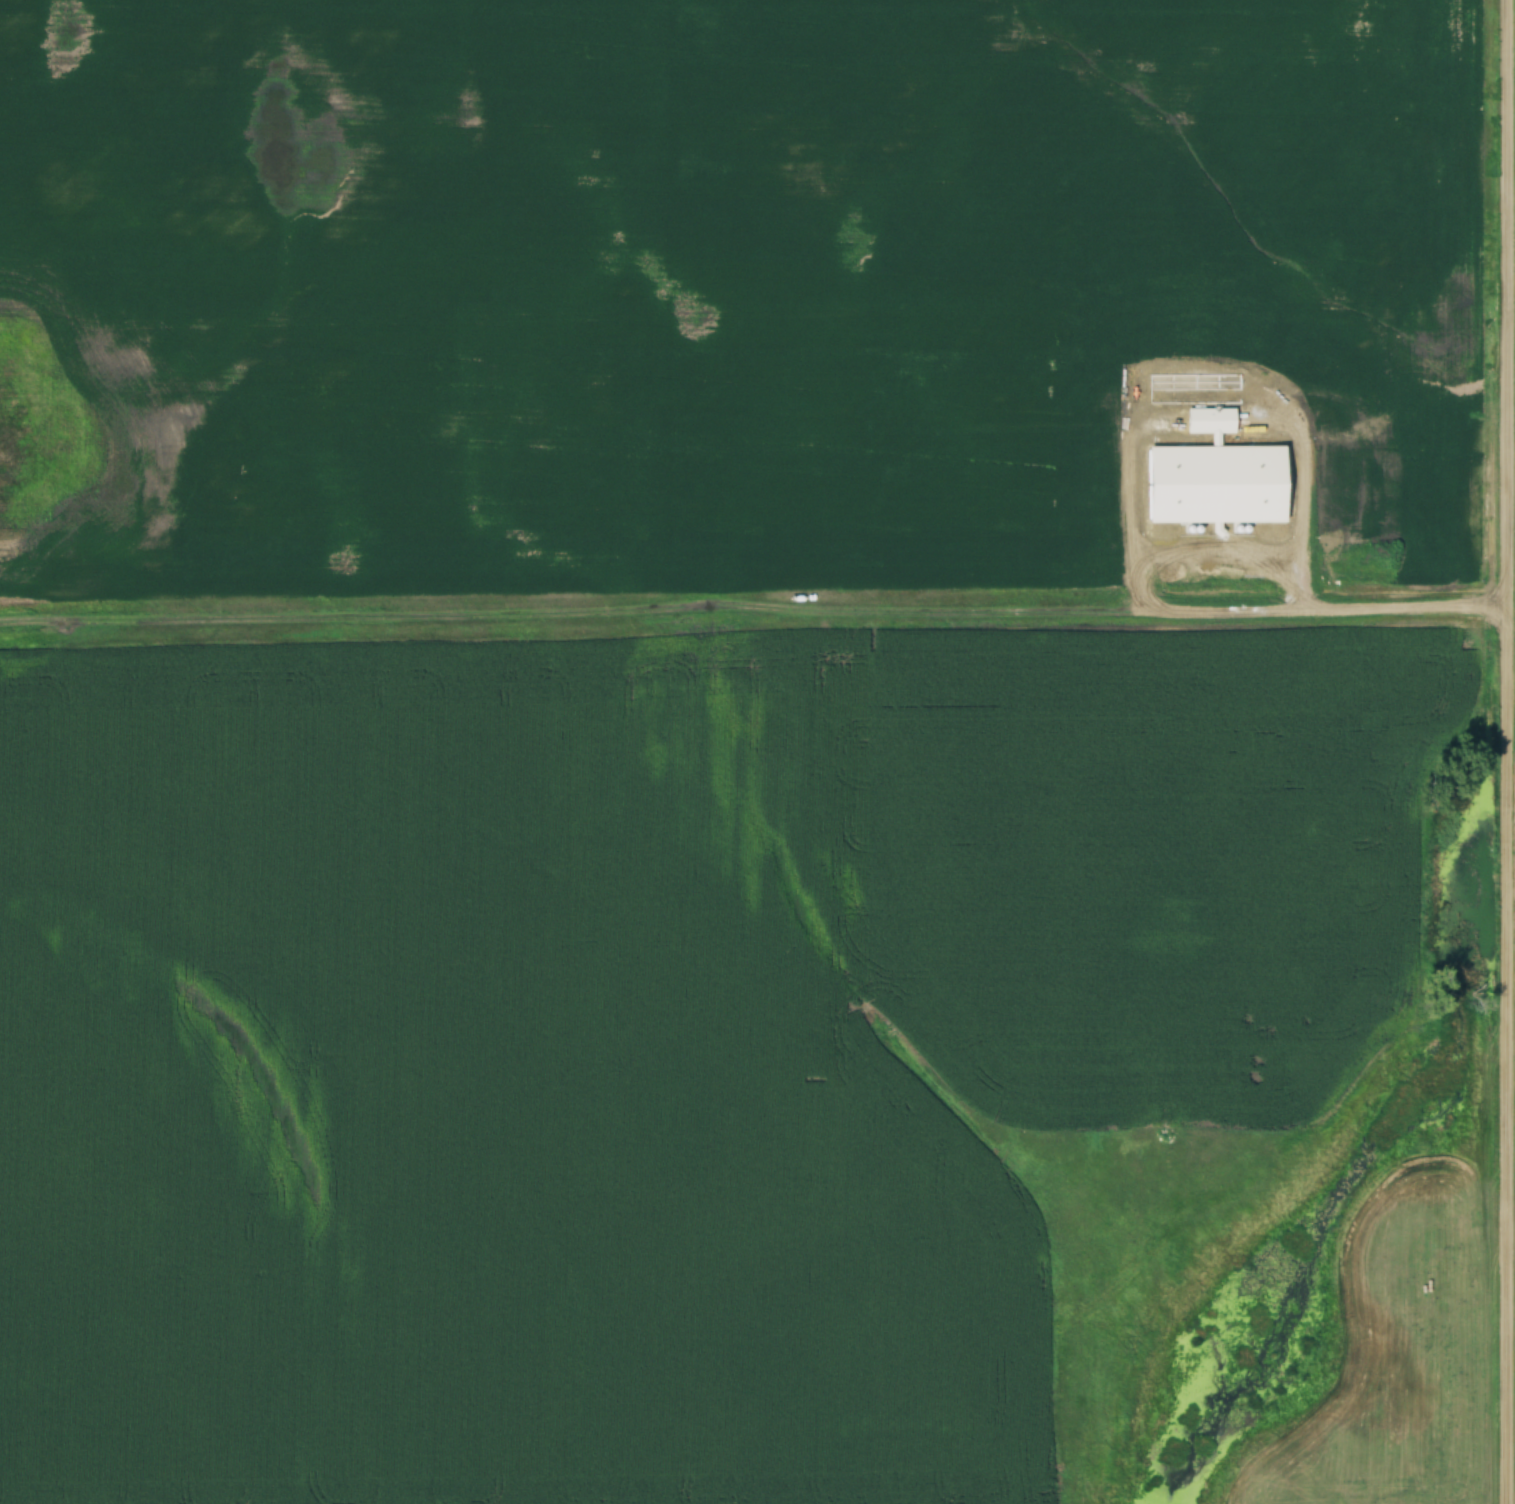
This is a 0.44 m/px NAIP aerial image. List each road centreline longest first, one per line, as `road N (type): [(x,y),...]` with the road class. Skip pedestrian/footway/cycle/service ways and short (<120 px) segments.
road 1 (track): [(0,636),(595,617),(1482,611),(1507,603)]
road 2 (residential): [(1504,1503),(1505,0)]

